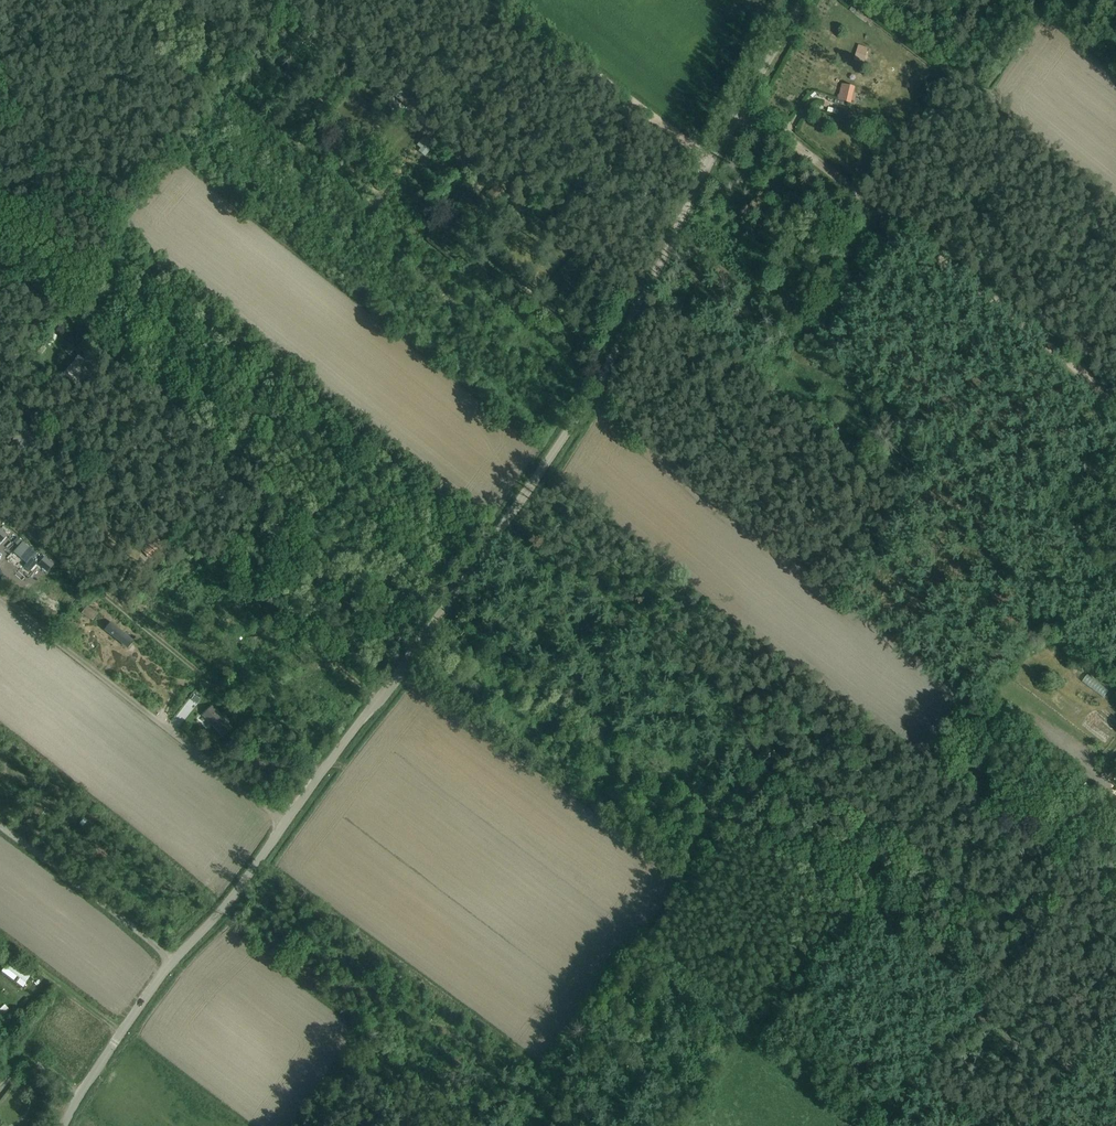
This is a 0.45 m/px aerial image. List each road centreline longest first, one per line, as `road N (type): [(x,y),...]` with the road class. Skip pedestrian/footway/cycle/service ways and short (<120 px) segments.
road 1 (residential): [(376,701),(543,469),(614,353),(805,0)]
road 2 (residential): [(0,391),(376,701)]
road 3 (track): [(742,110),(1115,400)]
road 4 (residential): [(327,769),(1,512)]
road 5 (residential): [(0,595),(286,823)]
road 6 (track): [(1092,838),(1082,842),(1038,934),(885,1125)]
road 7 (track): [(902,411),(676,234)]
road 8 (track): [(713,158),(510,0)]
road 9 (residential): [(161,970),(117,921),(0,830)]
road 10 (residential): [(161,970),(286,823)]
road 11 (residential): [(63,1125),(161,970)]
road 12 (track): [(977,1014),(1061,1072),(1075,1069),(1115,1021)]

